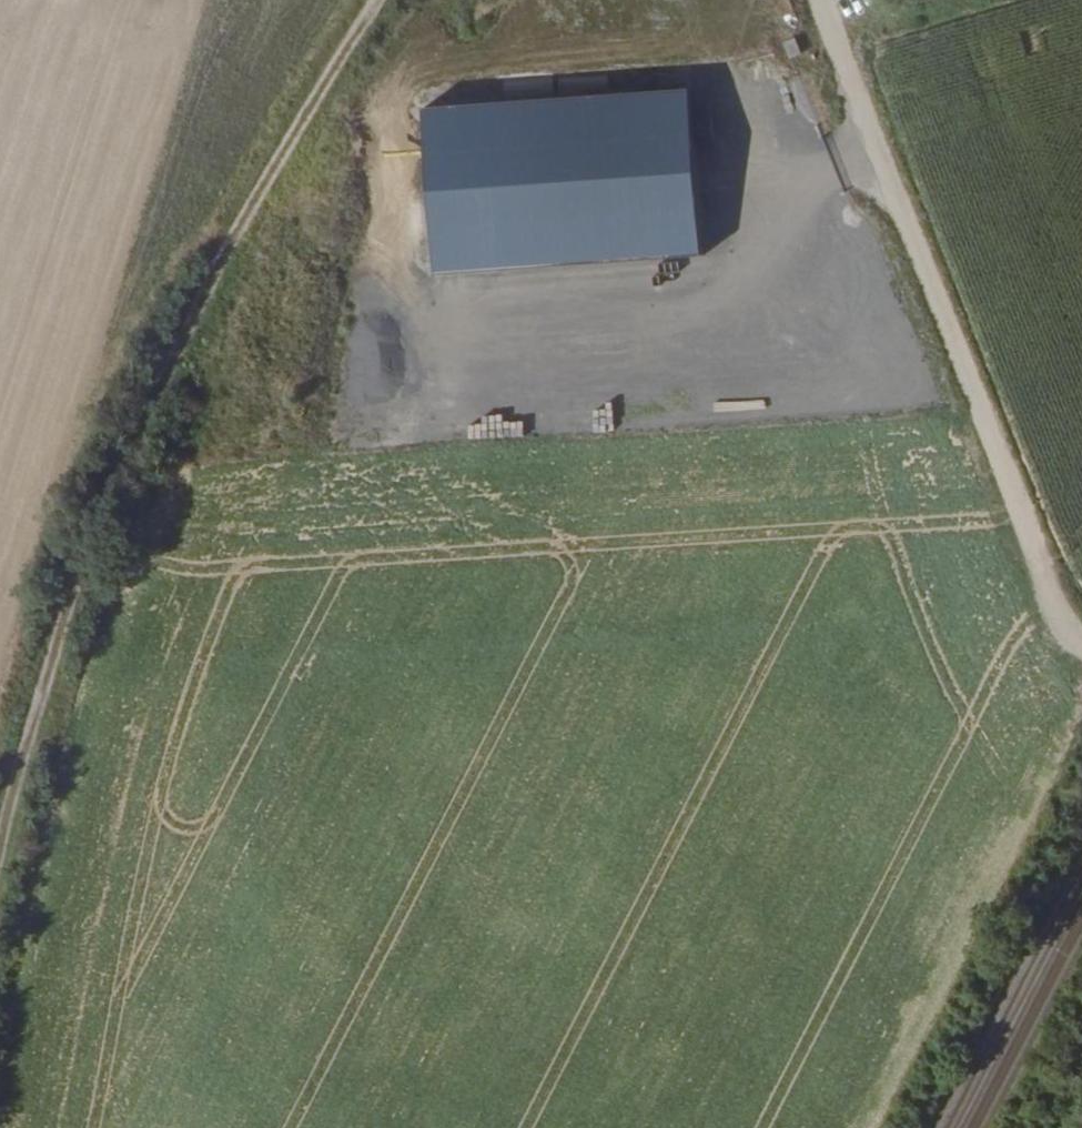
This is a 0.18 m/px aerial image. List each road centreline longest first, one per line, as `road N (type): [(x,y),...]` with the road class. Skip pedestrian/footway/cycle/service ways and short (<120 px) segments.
road 1 (track): [(0,862),(67,595),(105,491),(220,263),(373,0)]
road 2 (unclassified): [(820,0),(1038,556),(1081,642)]

